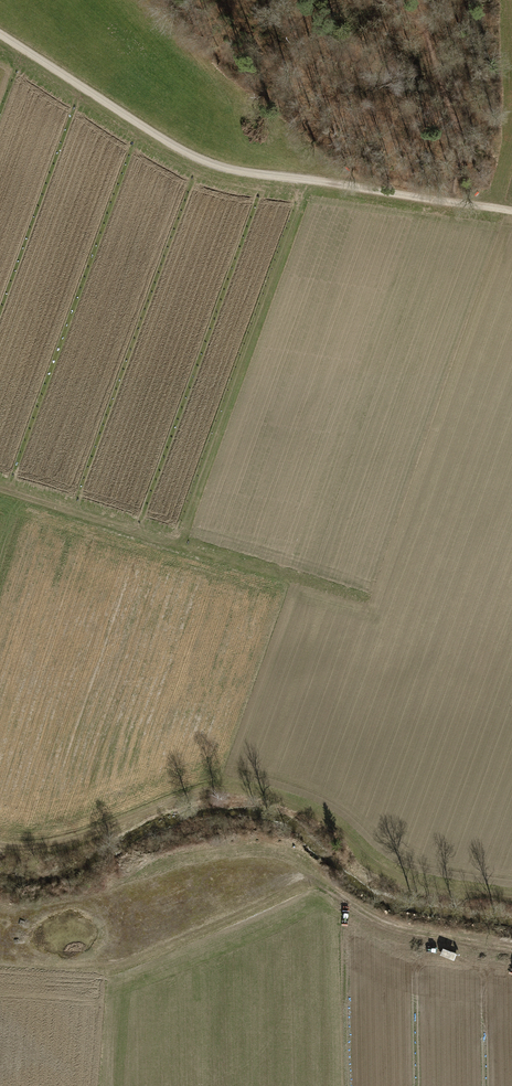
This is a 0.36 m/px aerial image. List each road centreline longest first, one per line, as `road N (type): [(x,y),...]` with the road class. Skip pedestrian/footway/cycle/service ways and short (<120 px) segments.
road 1 (track): [(0,34),(219,167),(511,212)]
road 2 (track): [(511,948),(374,917),(269,847),(208,849),(49,894),(0,895)]
road 3 (track): [(372,600),(0,490)]
road 4 (track): [(450,201),(455,118),(421,24),(384,0)]

